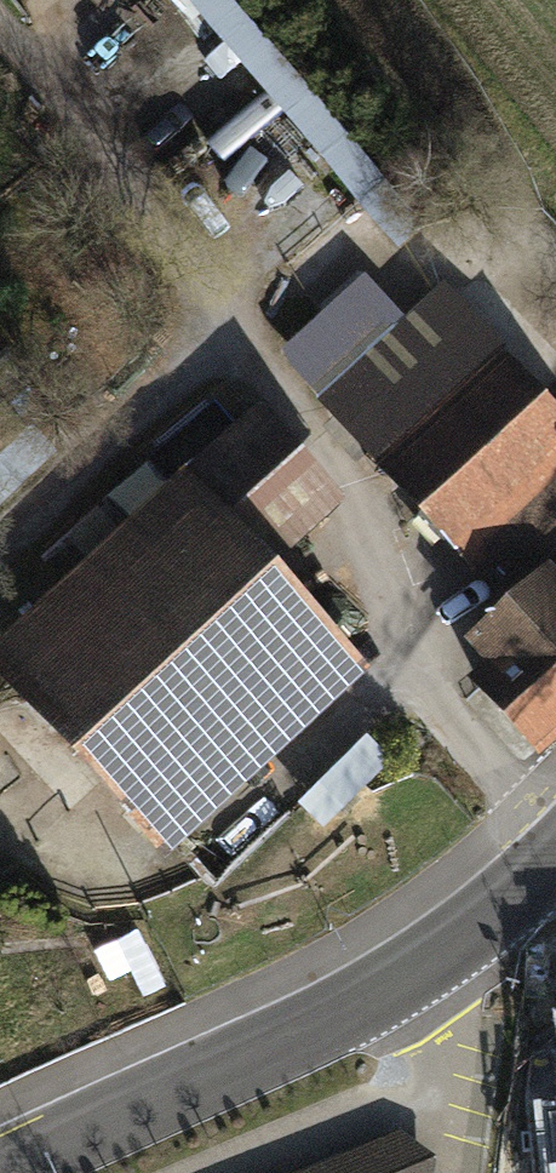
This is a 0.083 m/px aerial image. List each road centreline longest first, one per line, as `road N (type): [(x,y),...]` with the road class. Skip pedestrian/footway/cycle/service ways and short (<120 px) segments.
road 1 (track): [(0,64),(416,559),(429,674),(555,834)]
road 2 (secondary): [(555,860),(437,957),(339,1015),(0,1172)]

